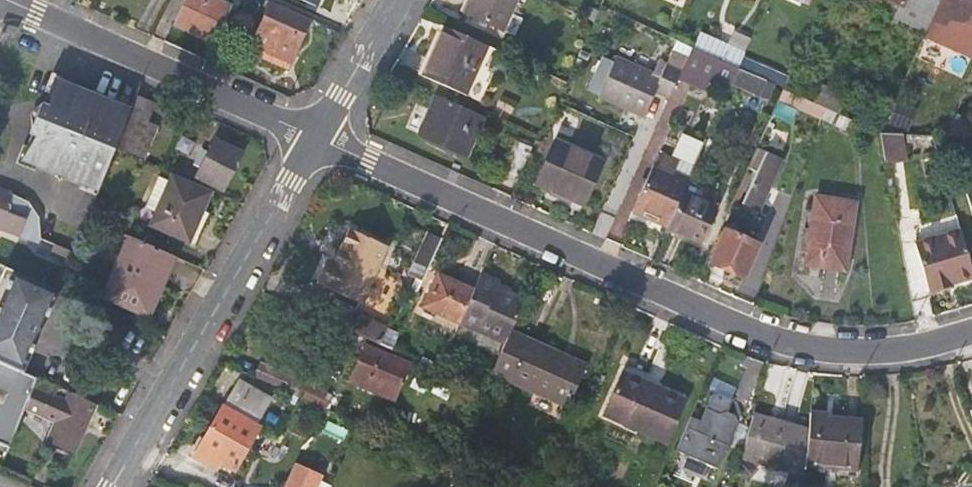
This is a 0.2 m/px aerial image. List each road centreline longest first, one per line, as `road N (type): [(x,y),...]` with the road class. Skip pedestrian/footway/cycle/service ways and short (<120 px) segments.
road 1 (residential): [(316,136),(775,338),(861,351),(971,331)]
road 2 (residential): [(316,136),(112,486)]
road 3 (residential): [(10,0),(316,136)]
road 4 (residential): [(396,0),(316,136)]

